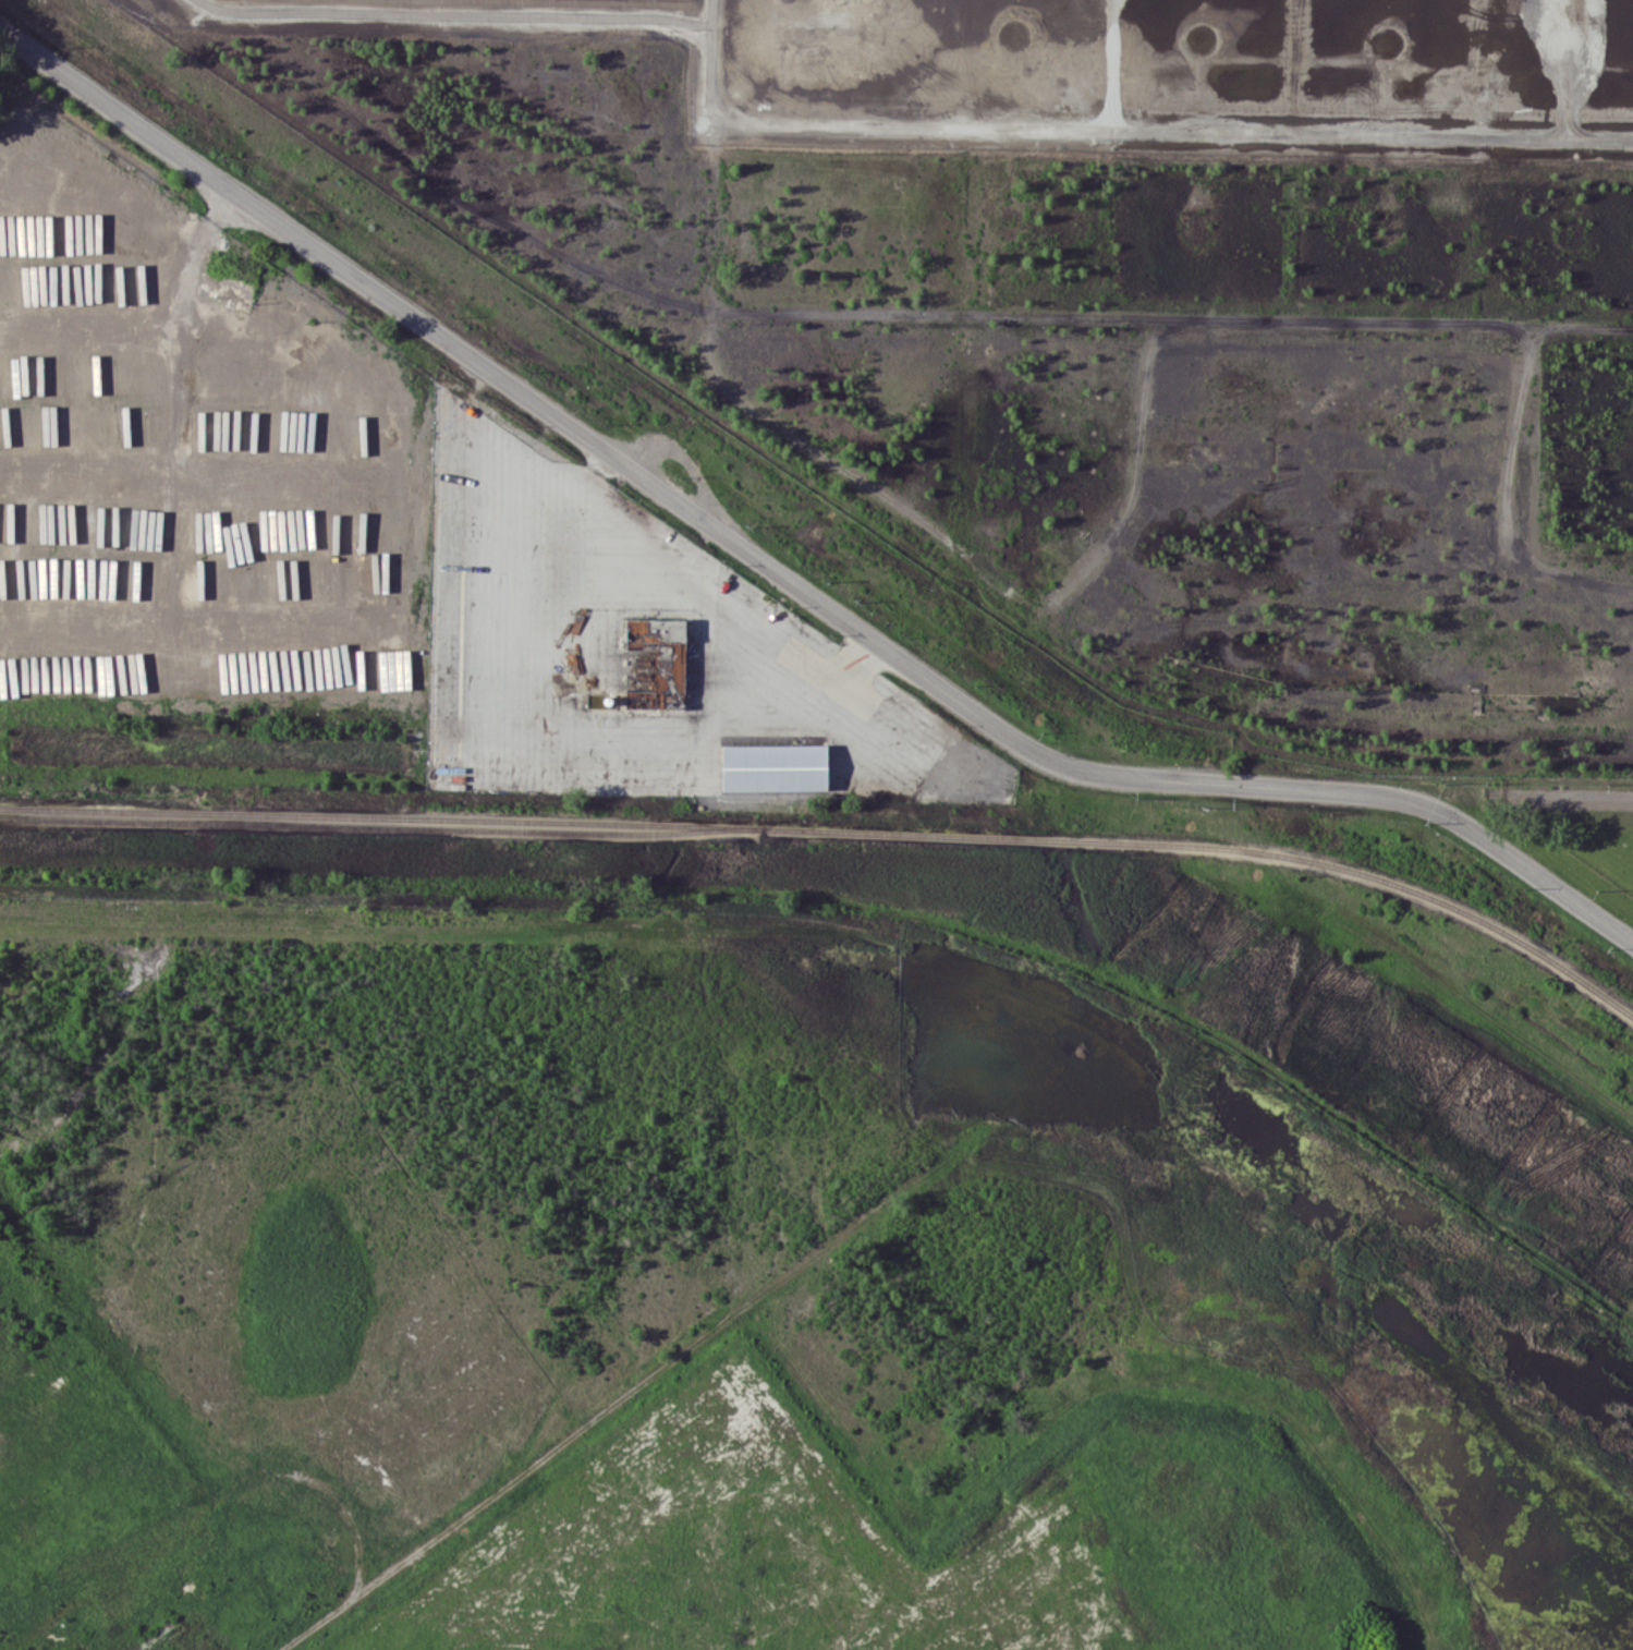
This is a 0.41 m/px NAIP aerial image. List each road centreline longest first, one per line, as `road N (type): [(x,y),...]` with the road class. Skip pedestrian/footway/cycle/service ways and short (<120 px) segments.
road 1 (tertiary): [(0,35),(1038,752),(1102,772),(1378,792),(1431,808),(1632,941)]
road 2 (track): [(276,1649),(1050,1084),(1112,1026),(1128,1026),(1140,1048),(1153,1053)]

